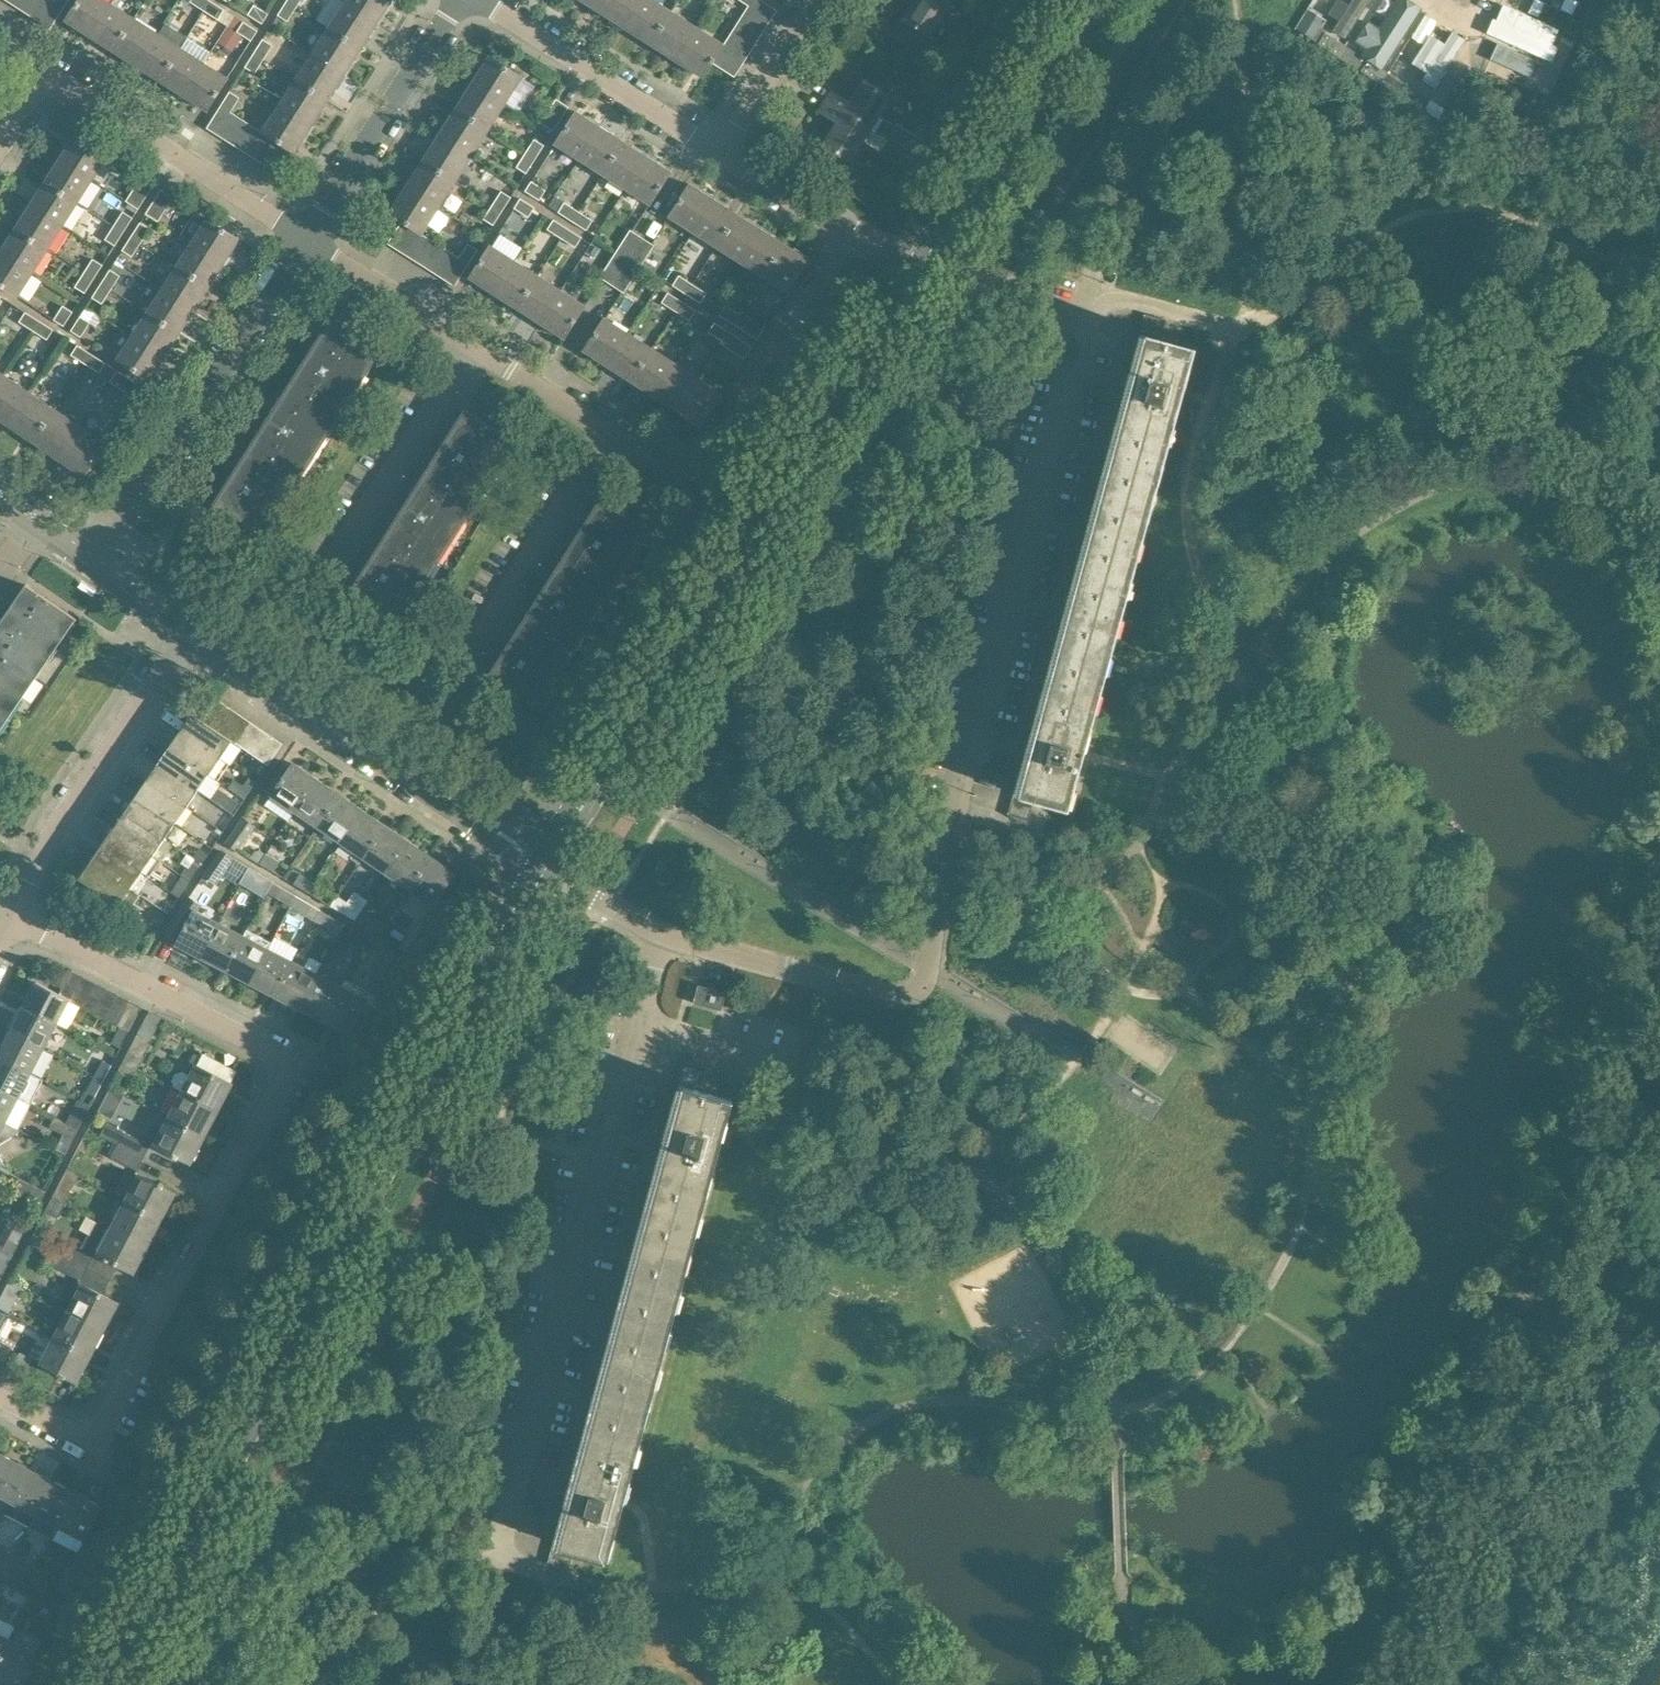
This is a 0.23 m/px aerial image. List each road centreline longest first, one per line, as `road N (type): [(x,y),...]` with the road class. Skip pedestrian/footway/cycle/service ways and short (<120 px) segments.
road 1 (residential): [(662,941),(904,998),(921,988),(957,794),(1096,301)]
road 2 (tertiary): [(118,1684),(547,865)]
road 3 (residential): [(0,1395),(64,1428),(86,1430),(106,1418),(278,1090),(276,1068),(260,1049),(10,920)]
road 4 (tertiary): [(547,865),(915,273)]
road 5 (residential): [(499,1534),(662,941)]
road 6 (unclassified): [(547,865),(195,626)]
road 7 (residential): [(100,561),(307,238)]
road 8 (residential): [(845,228),(700,455),(666,466),(610,430)]
road 9 (residential): [(195,626),(61,823),(10,920)]
road 10 (tertiary): [(915,273),(1090,0)]
road 11 (residential): [(307,238),(48,73)]
road 12 (residential): [(307,238),(458,0)]
road 13 (residential): [(722,151),(484,0)]
road 14 (residential): [(326,583),(476,345)]
road 15 (residential): [(459,667),(610,430)]
road 16 (residential): [(476,345),(307,238)]
road 17 (residential): [(722,151),(818,0)]
road 18 (residential): [(610,430),(476,345)]
road 19 (residential): [(845,228),(722,151)]

